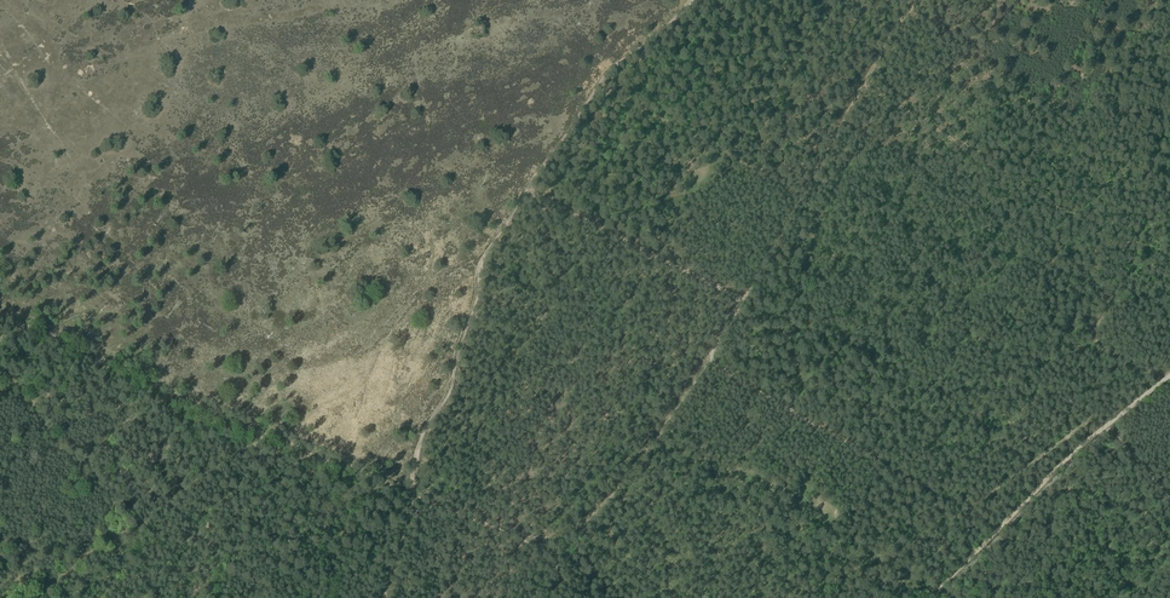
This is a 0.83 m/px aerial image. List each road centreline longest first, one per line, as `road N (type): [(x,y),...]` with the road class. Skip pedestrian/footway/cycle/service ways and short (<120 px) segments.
road 1 (track): [(413,483),(424,427),(454,373),(490,242),(607,75),(689,0)]
road 2 (track): [(704,358),(965,510),(1169,353)]
road 3 (track): [(1169,337),(1094,298),(1065,271),(1045,268),(975,338),(1070,428)]
road 4 (track): [(867,86),(1169,273)]
road 5 (track): [(270,436),(29,597)]
road 6 (track): [(528,189),(741,300)]

